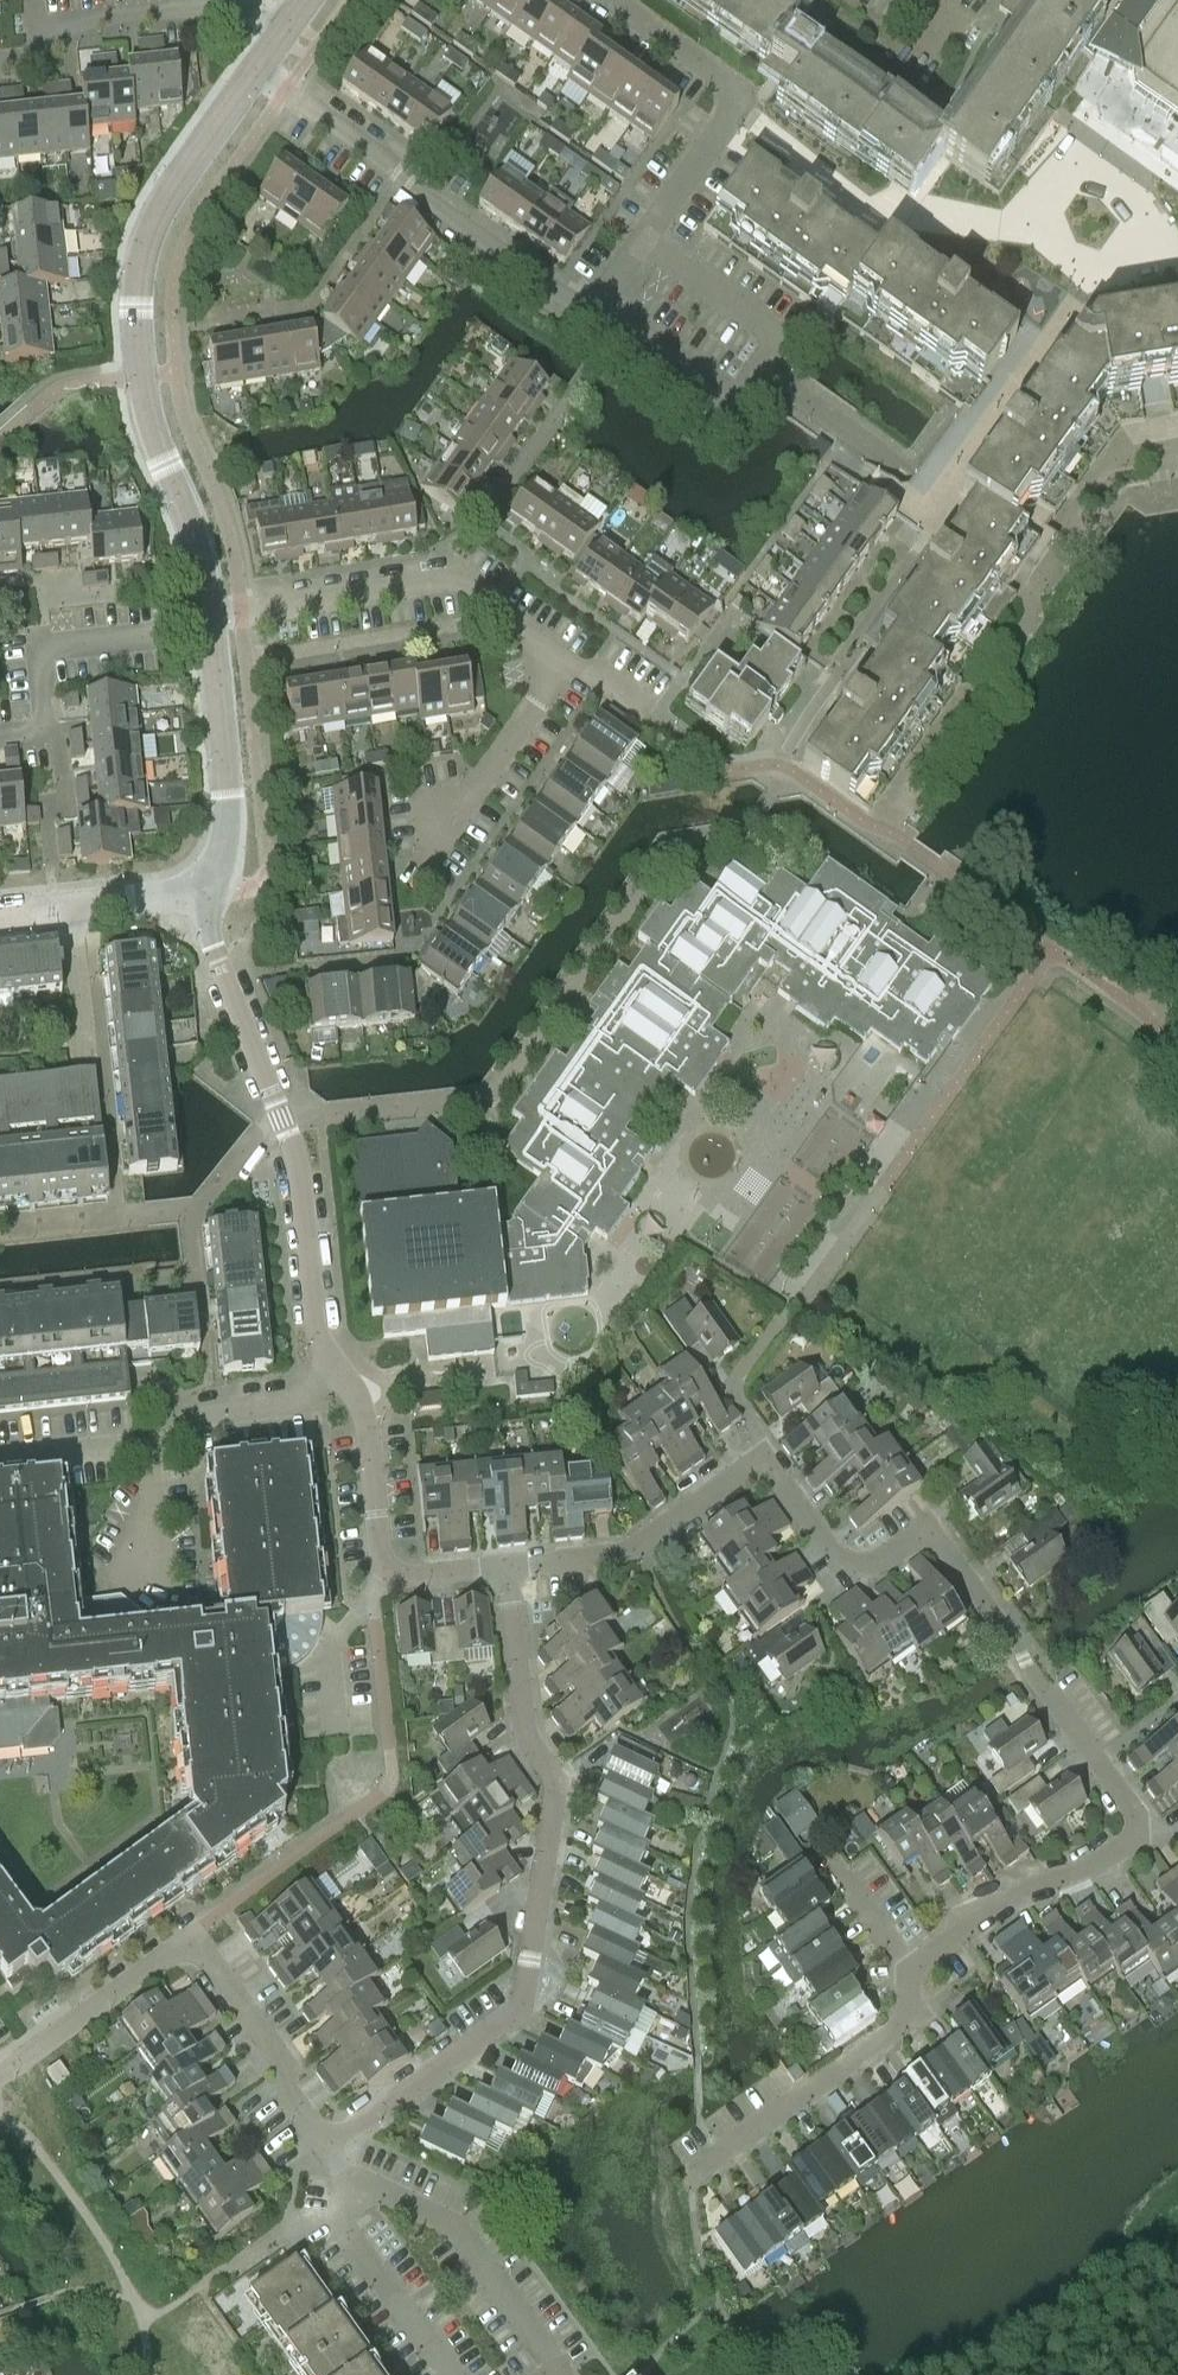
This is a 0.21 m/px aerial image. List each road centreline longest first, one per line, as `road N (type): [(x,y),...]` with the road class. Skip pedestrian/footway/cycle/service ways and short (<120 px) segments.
road 1 (residential): [(691,2181),(901,2027),(915,1974),(962,1929),(1106,1854),(1130,1837),(1133,1819),(941,1543),(927,1535),(865,1565),(847,1564),(762,1460),(644,1547),(508,1568)]
road 2 (residential): [(334,2137),(504,2022),(524,1999),(556,1781),(528,1737),(508,1568)]
road 3 (tertiary): [(206,619),(186,512),(149,428),(139,300),(153,229),(178,180),(255,73)]
road 4 (residential): [(337,1369),(315,1324),(299,1171),(215,946),(201,888)]
road 5 (residential): [(0,2076),(169,1954),(195,1944),(281,2058),(310,2128),(334,2137)]
road 6 (residential): [(255,73),(592,314)]
road 7 (residential): [(592,314),(623,320),(737,399),(762,372),(774,337),(641,243)]
road 8 (residential): [(206,619),(436,578),(466,581),(568,661)]
road 9 (residential): [(641,243),(735,112),(724,82),(612,0)]
road 10 (residential): [(0,739),(53,731),(46,675),(54,654),(206,619)]
road 11 (tertiary): [(201,888),(229,823),(206,619)]
road 12 (residential): [(38,28),(250,5),(292,22)]
road 13 (residential): [(557,2374),(450,2221),(399,2193)]
road 14 (residential): [(383,1584),(366,1419),(337,1369)]
road 15 (residential): [(360,2193),(346,2228),(451,2374)]
road 16 (residential): [(337,1369),(295,1399),(194,1413),(148,1445)]
road 17 (residential): [(568,661),(471,794),(428,804)]
road 18 (tertiary): [(0,916),(179,897),(201,888)]
road 19 (residential): [(337,1731),(333,1651),(383,1584)]
road 20 (residential): [(148,1445),(0,1460)]
road 21 (residential): [(148,1445),(152,1490),(139,1580)]
road 22 (residential): [(508,1568),(383,1584)]

